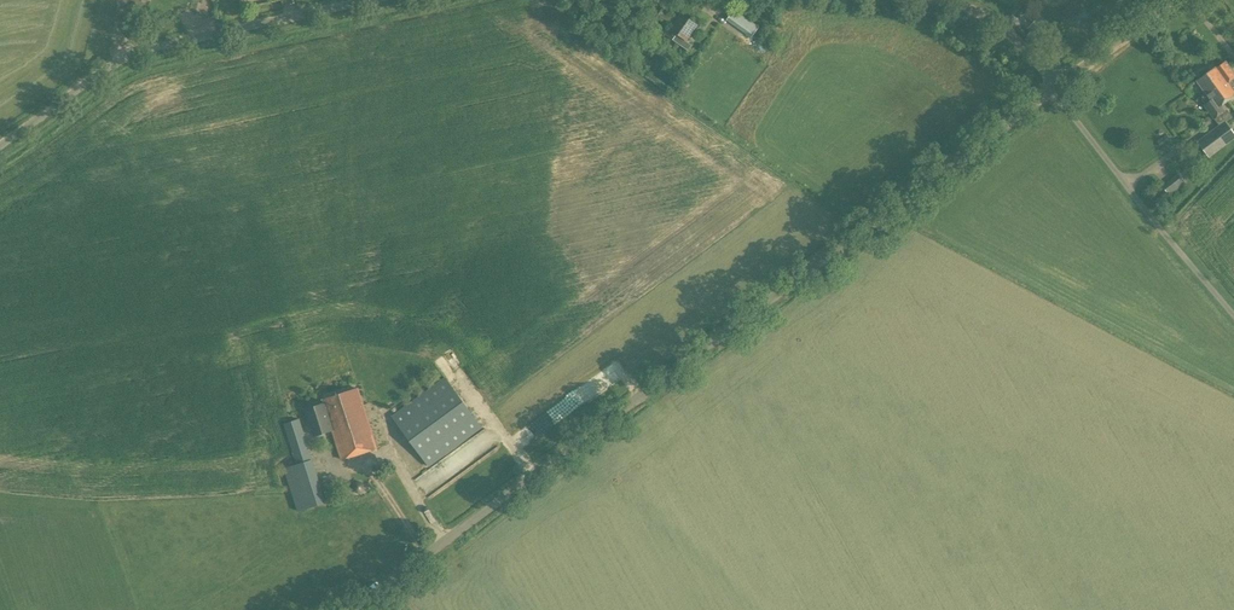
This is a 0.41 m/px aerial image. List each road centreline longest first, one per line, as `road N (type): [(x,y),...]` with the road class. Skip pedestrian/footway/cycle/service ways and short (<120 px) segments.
road 1 (unclassified): [(353,609),(1052,89)]
road 2 (unclassified): [(0,145),(141,51),(367,0)]
road 3 (unclassified): [(1233,315),(1052,89)]
road 4 (unclassified): [(939,0),(980,15),(1059,76)]
road 5 (unclassified): [(1059,76),(1077,71),(1173,0)]

